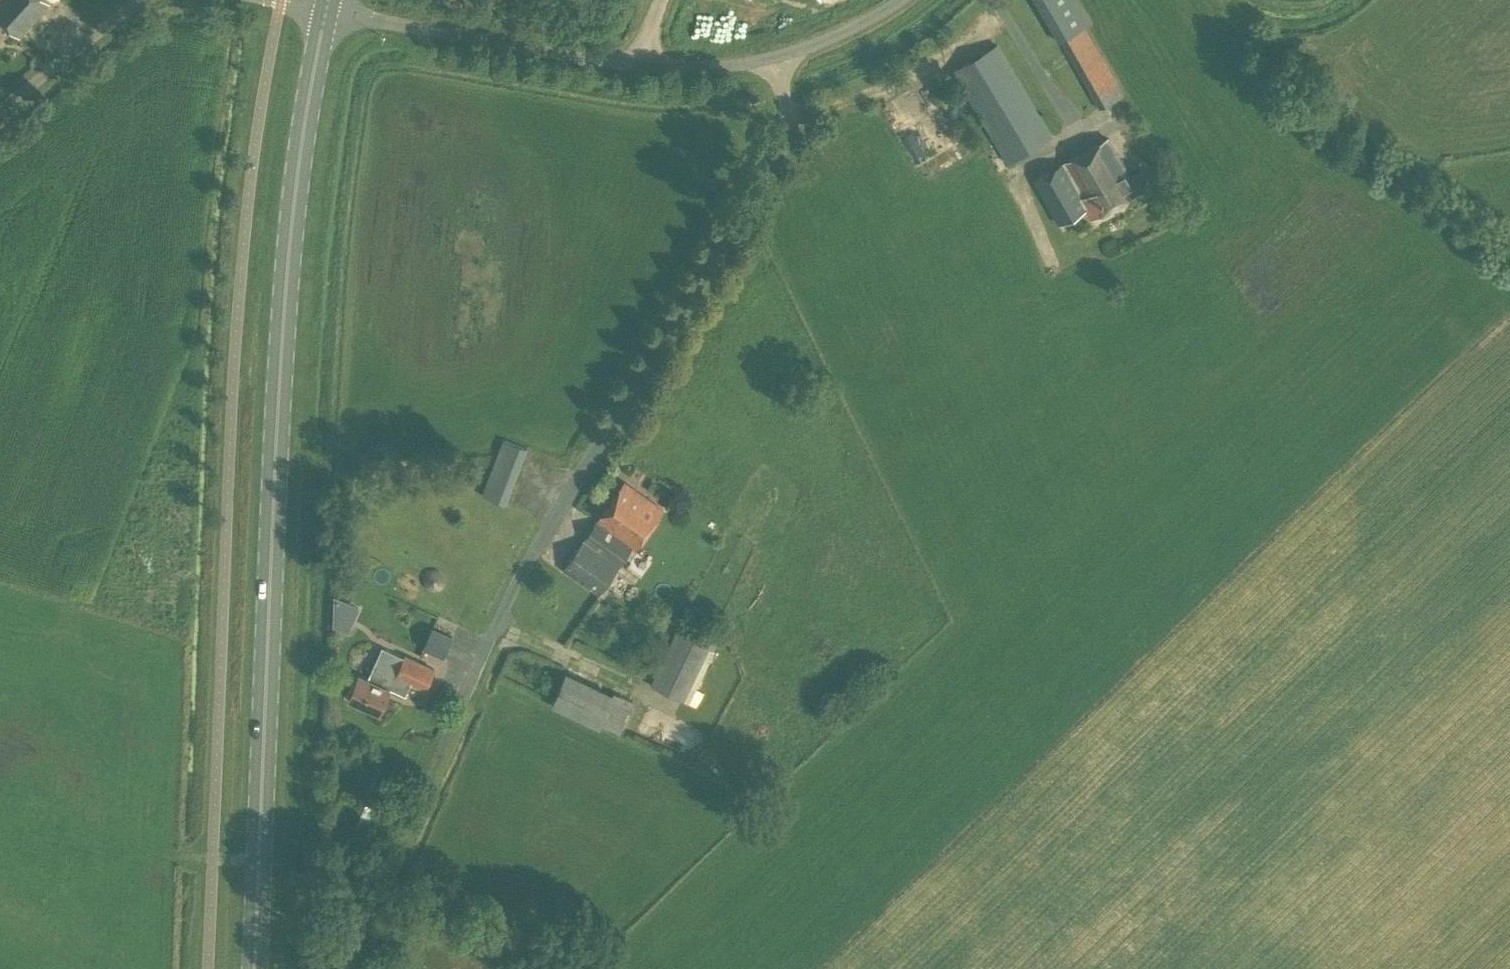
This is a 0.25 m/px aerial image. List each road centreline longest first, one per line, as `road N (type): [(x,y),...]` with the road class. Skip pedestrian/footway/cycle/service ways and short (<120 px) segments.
road 1 (unclassified): [(344,957),(526,571),(773,166),(787,132),(777,61)]
road 2 (primary): [(259,968),(283,398),(298,195),(329,12)]
road 3 (unclassified): [(777,61),(659,69),(329,12)]
road 4 (unclassified): [(0,112),(149,0)]
road 5 (unclassified): [(902,0),(878,19),(777,61)]

